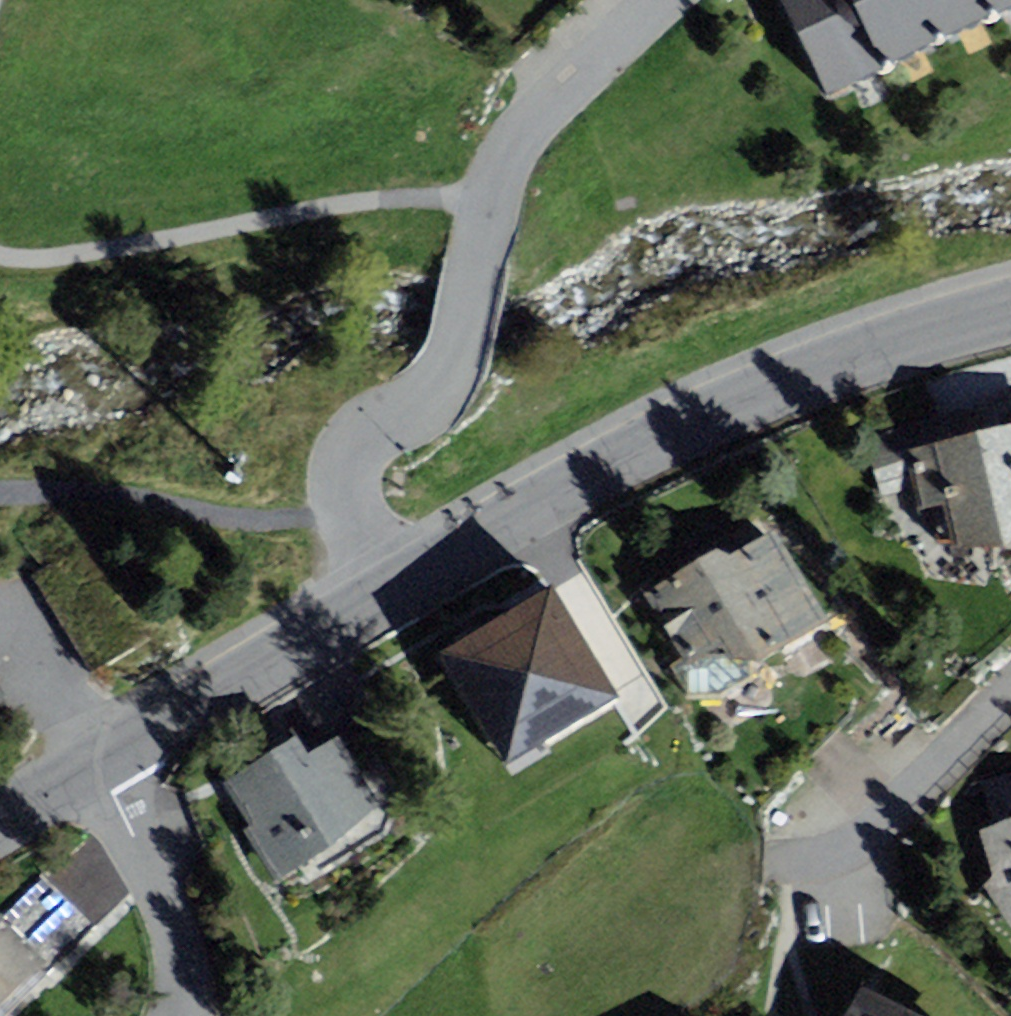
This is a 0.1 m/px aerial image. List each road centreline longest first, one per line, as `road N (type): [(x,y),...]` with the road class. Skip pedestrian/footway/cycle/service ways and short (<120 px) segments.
road 1 (residential): [(397,590),(351,496),(352,457),(360,441),(447,375),(494,167),(528,119),(661,0)]
road 2 (secondary): [(397,590),(708,414),(1010,307)]
road 3 (track): [(484,204),(383,198),(31,258),(0,254)]
road 4 (track): [(351,496),(282,519),(78,491),(0,499)]
road 5 (secondary): [(97,764),(397,590)]
road 6 (residential): [(181,1015),(179,938),(97,764)]

